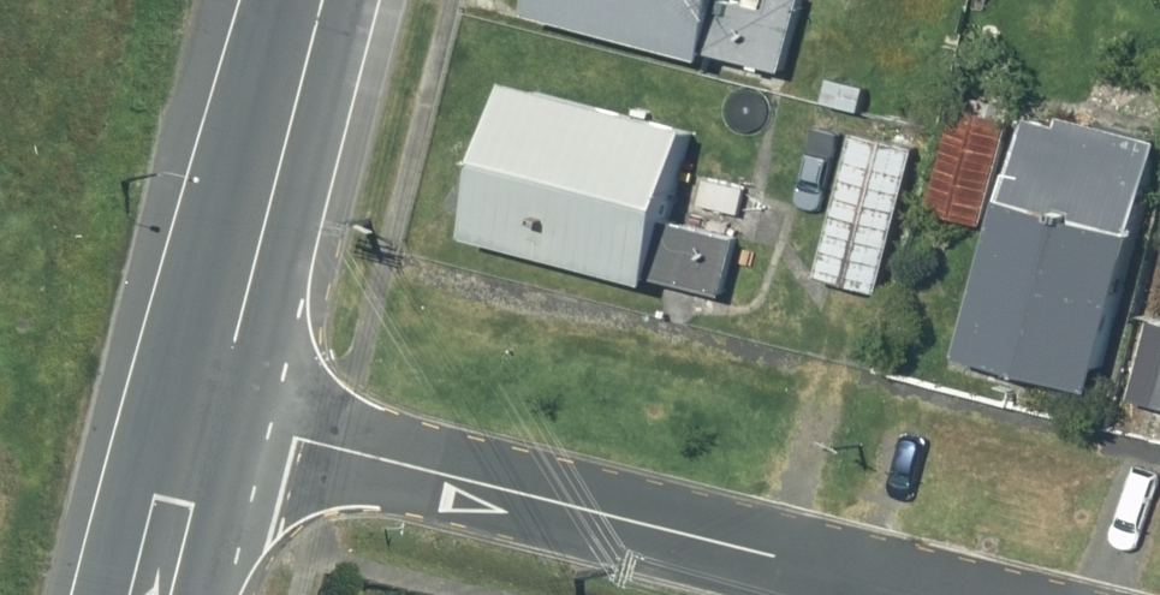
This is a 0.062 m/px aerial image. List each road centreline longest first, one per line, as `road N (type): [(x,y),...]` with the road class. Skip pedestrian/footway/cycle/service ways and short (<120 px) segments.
road 1 (residential): [(218,420),(923,594)]
road 2 (primary): [(218,420),(325,0)]
road 3 (primary): [(172,594),(218,420)]

